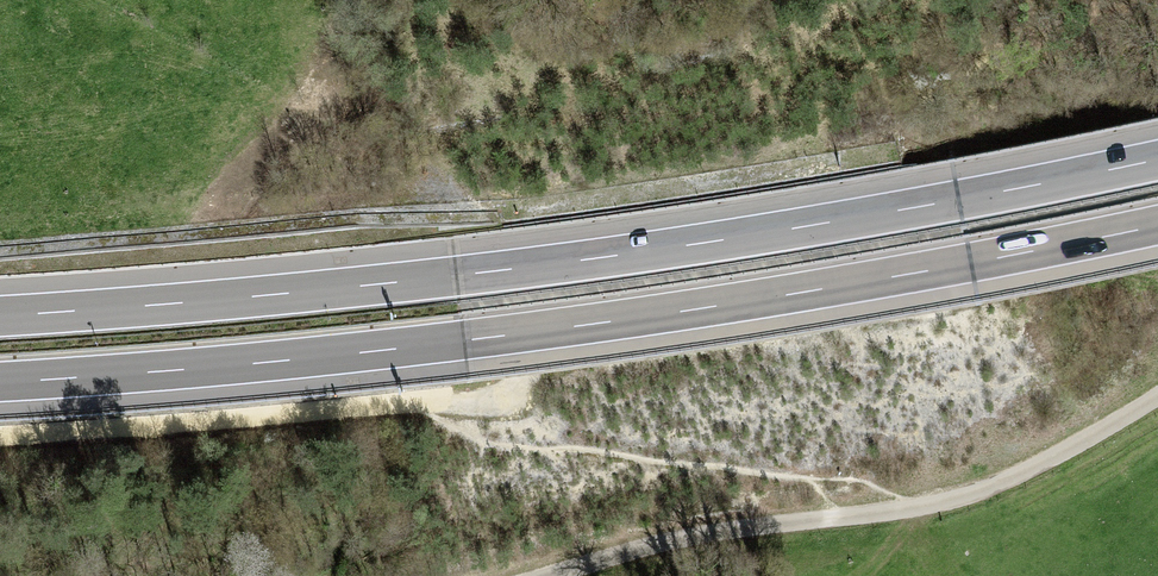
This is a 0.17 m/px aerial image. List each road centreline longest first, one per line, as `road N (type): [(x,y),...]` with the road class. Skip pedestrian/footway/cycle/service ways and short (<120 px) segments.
road 1 (motorway): [(0,383),(502,337),(851,284),(1157,225)]
road 2 (motorway): [(1157,160),(834,222),(515,269),(0,316)]
road 3 (track): [(544,575),(689,537),(920,507),(994,487),(1157,397)]
road 4 (track): [(0,438),(511,399)]

